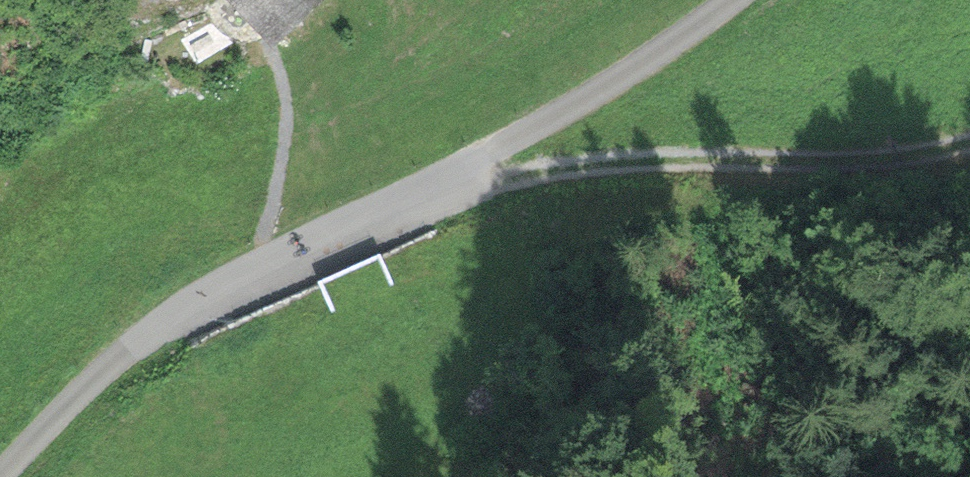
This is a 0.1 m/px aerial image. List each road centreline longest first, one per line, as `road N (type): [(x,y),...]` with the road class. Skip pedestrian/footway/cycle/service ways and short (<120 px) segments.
road 1 (unclassified): [(0,472),(141,325),(385,206),(739,0)]
road 2 (track): [(465,160),(473,185),(499,188),(597,168),(893,162),(969,140)]
road 3 (trunk): [(969,305),(534,476)]
road 4 (track): [(267,264),(284,136),(285,89),(269,46)]

